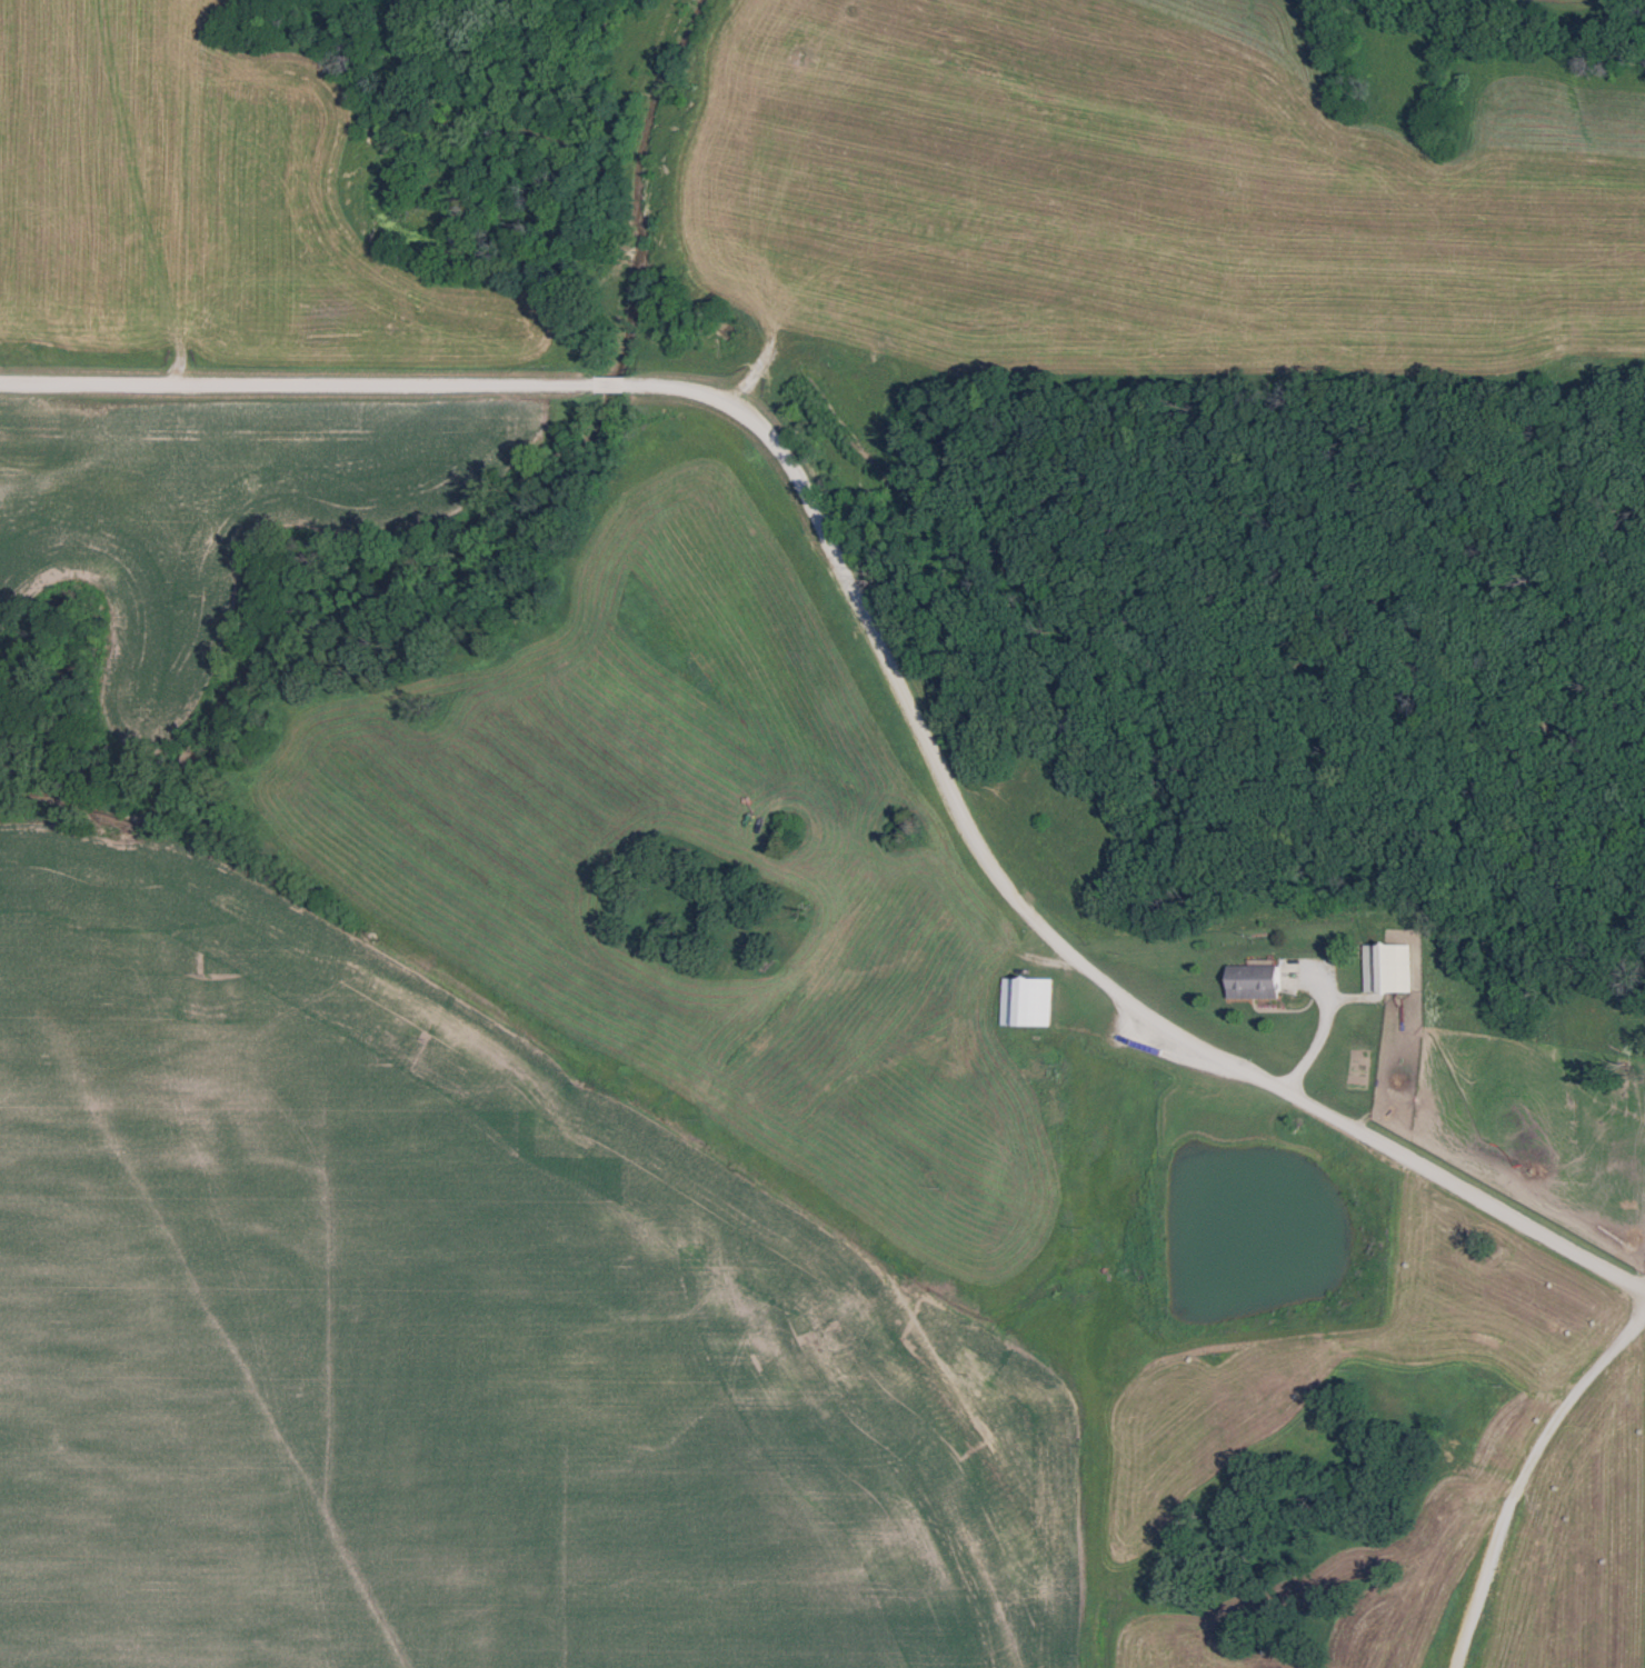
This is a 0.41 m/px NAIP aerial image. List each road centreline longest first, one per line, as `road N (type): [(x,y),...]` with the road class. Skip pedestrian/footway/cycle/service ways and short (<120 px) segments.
road 1 (residential): [(0,381),(660,386),(742,406),(785,442),(970,829),(990,866),(1047,928),(1137,1002),(1644,1288)]

